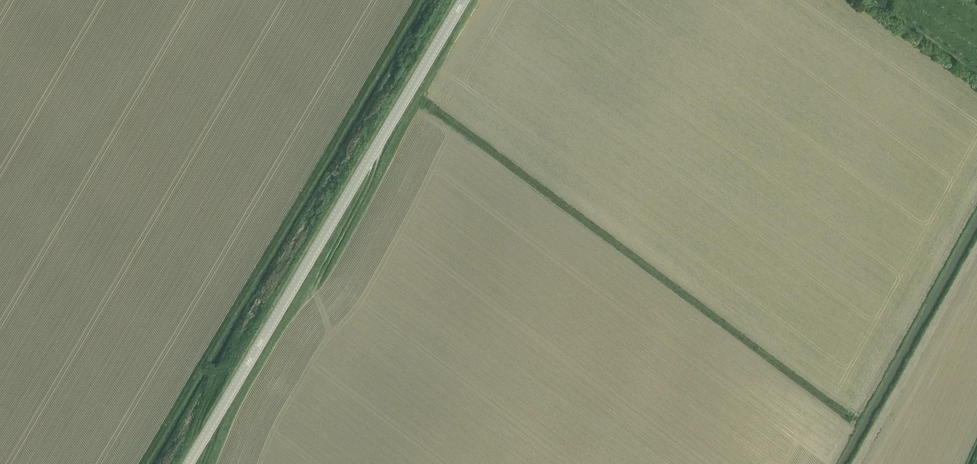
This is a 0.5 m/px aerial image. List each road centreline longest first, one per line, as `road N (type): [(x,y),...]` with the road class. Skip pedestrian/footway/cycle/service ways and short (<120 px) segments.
road 1 (tertiary): [(189,463),(464,0)]

